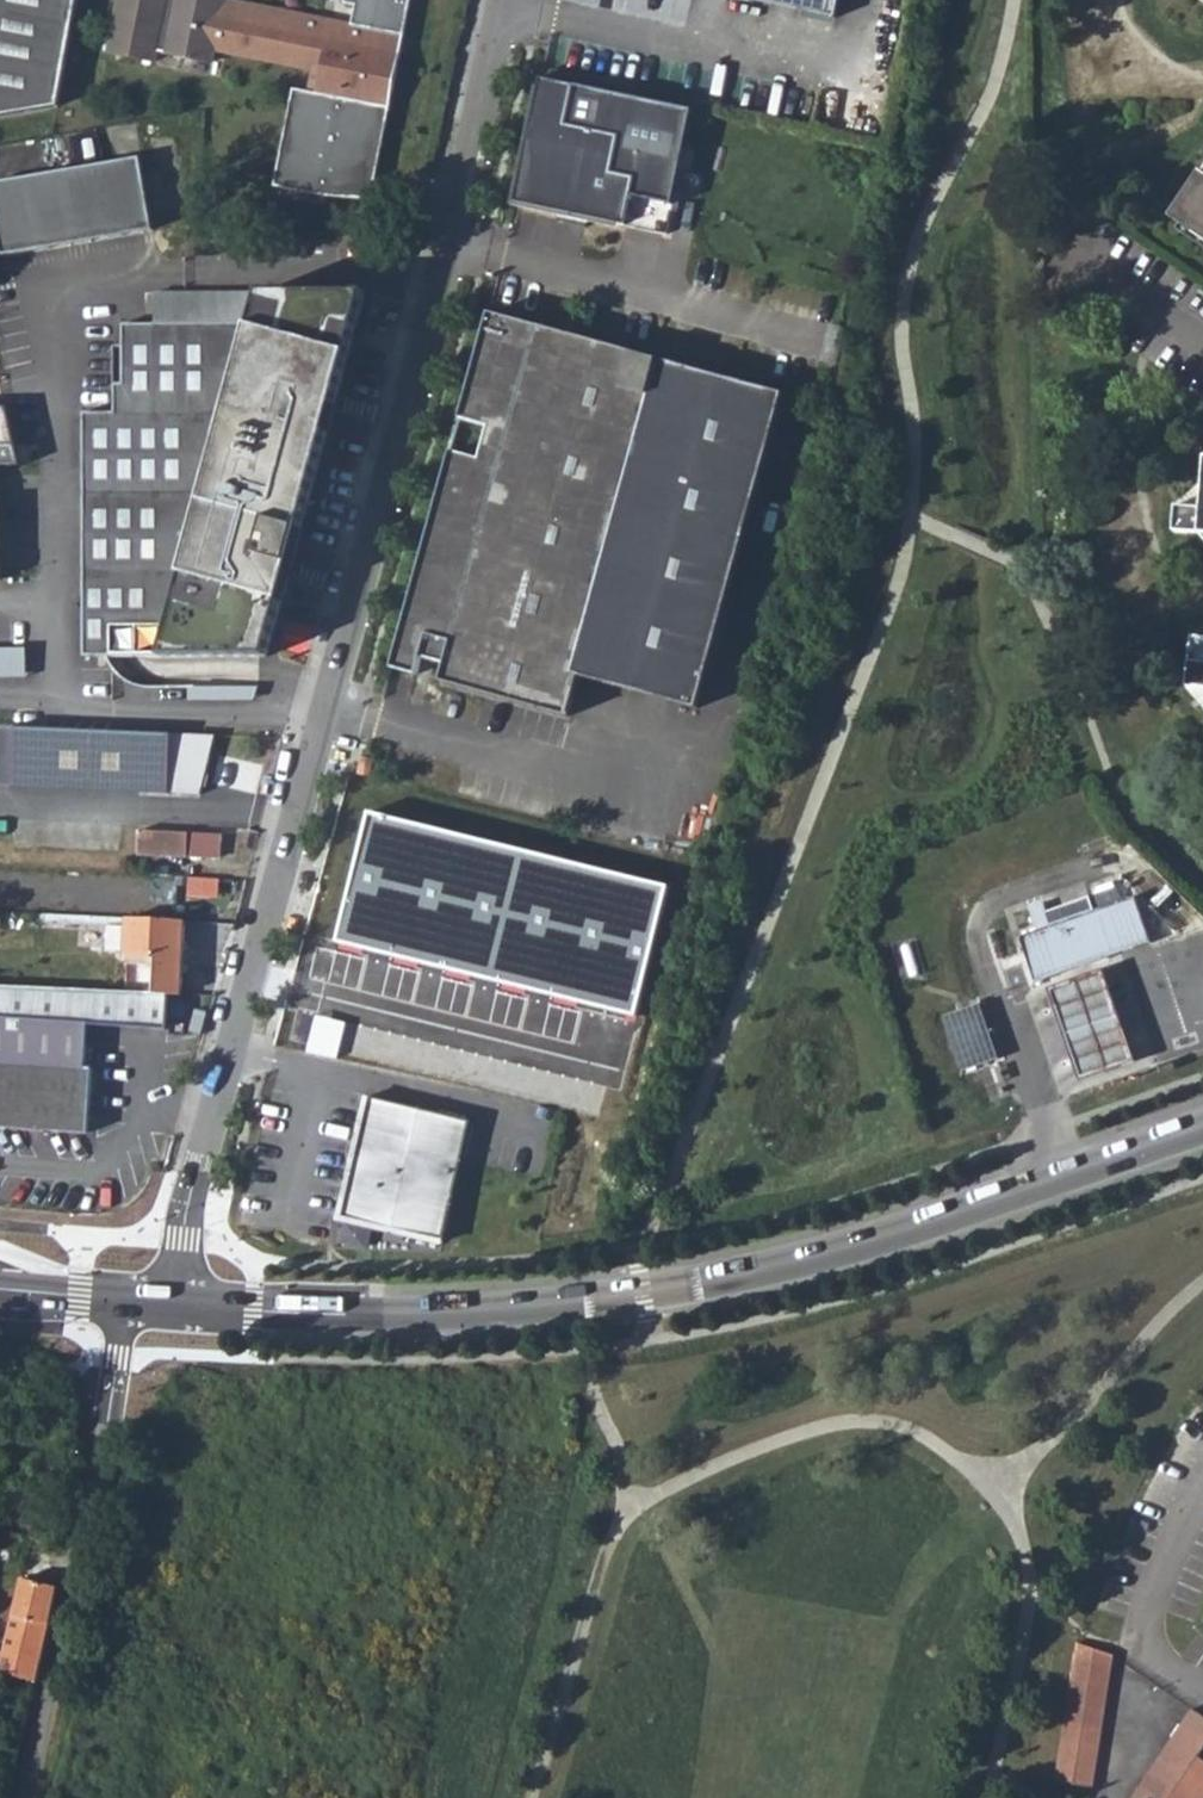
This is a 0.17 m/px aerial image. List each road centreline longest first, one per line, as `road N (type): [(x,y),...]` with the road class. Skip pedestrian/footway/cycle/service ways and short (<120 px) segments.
road 1 (residential): [(174,1304),(189,1203),(458,208),(503,0)]
road 2 (primary): [(1202,1130),(902,1235),(646,1294),(374,1314),(174,1304)]
road 3 (residential): [(24,1797),(105,1429),(124,1300)]
road 4 (residential): [(1202,1695),(1167,1670),(1147,1617),(1202,1486)]
road 5 (primary): [(124,1300),(0,1289)]

